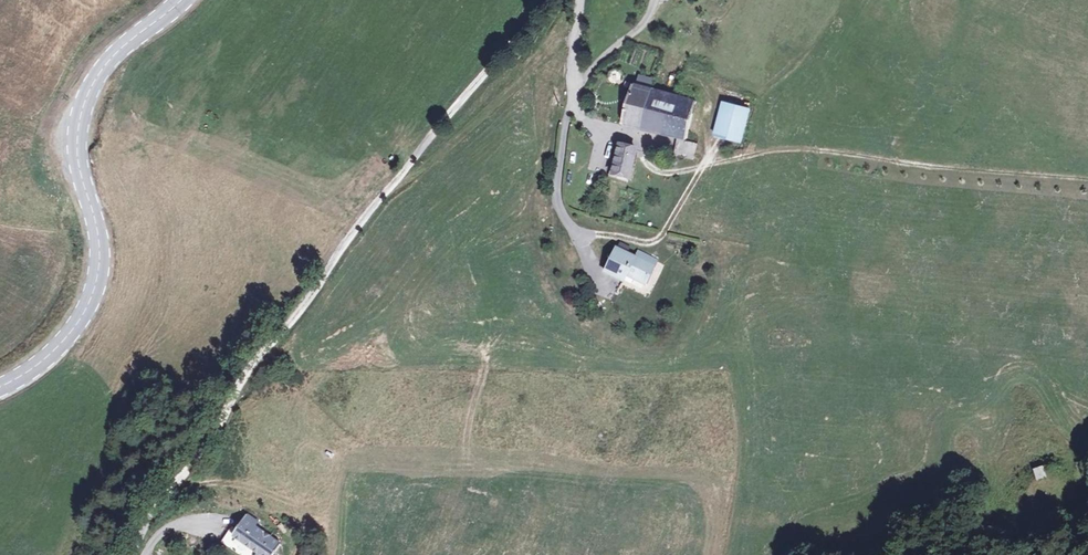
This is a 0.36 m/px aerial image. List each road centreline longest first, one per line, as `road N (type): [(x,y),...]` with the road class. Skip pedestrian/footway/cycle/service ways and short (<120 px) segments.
road 1 (track): [(136,554),(243,380),(389,190),(552,0)]
road 2 (secondary): [(180,0),(103,66),(79,116),(77,160),(99,242),(87,307),(48,357),(0,387)]
road 3 (track): [(389,190),(408,183),(575,34)]

